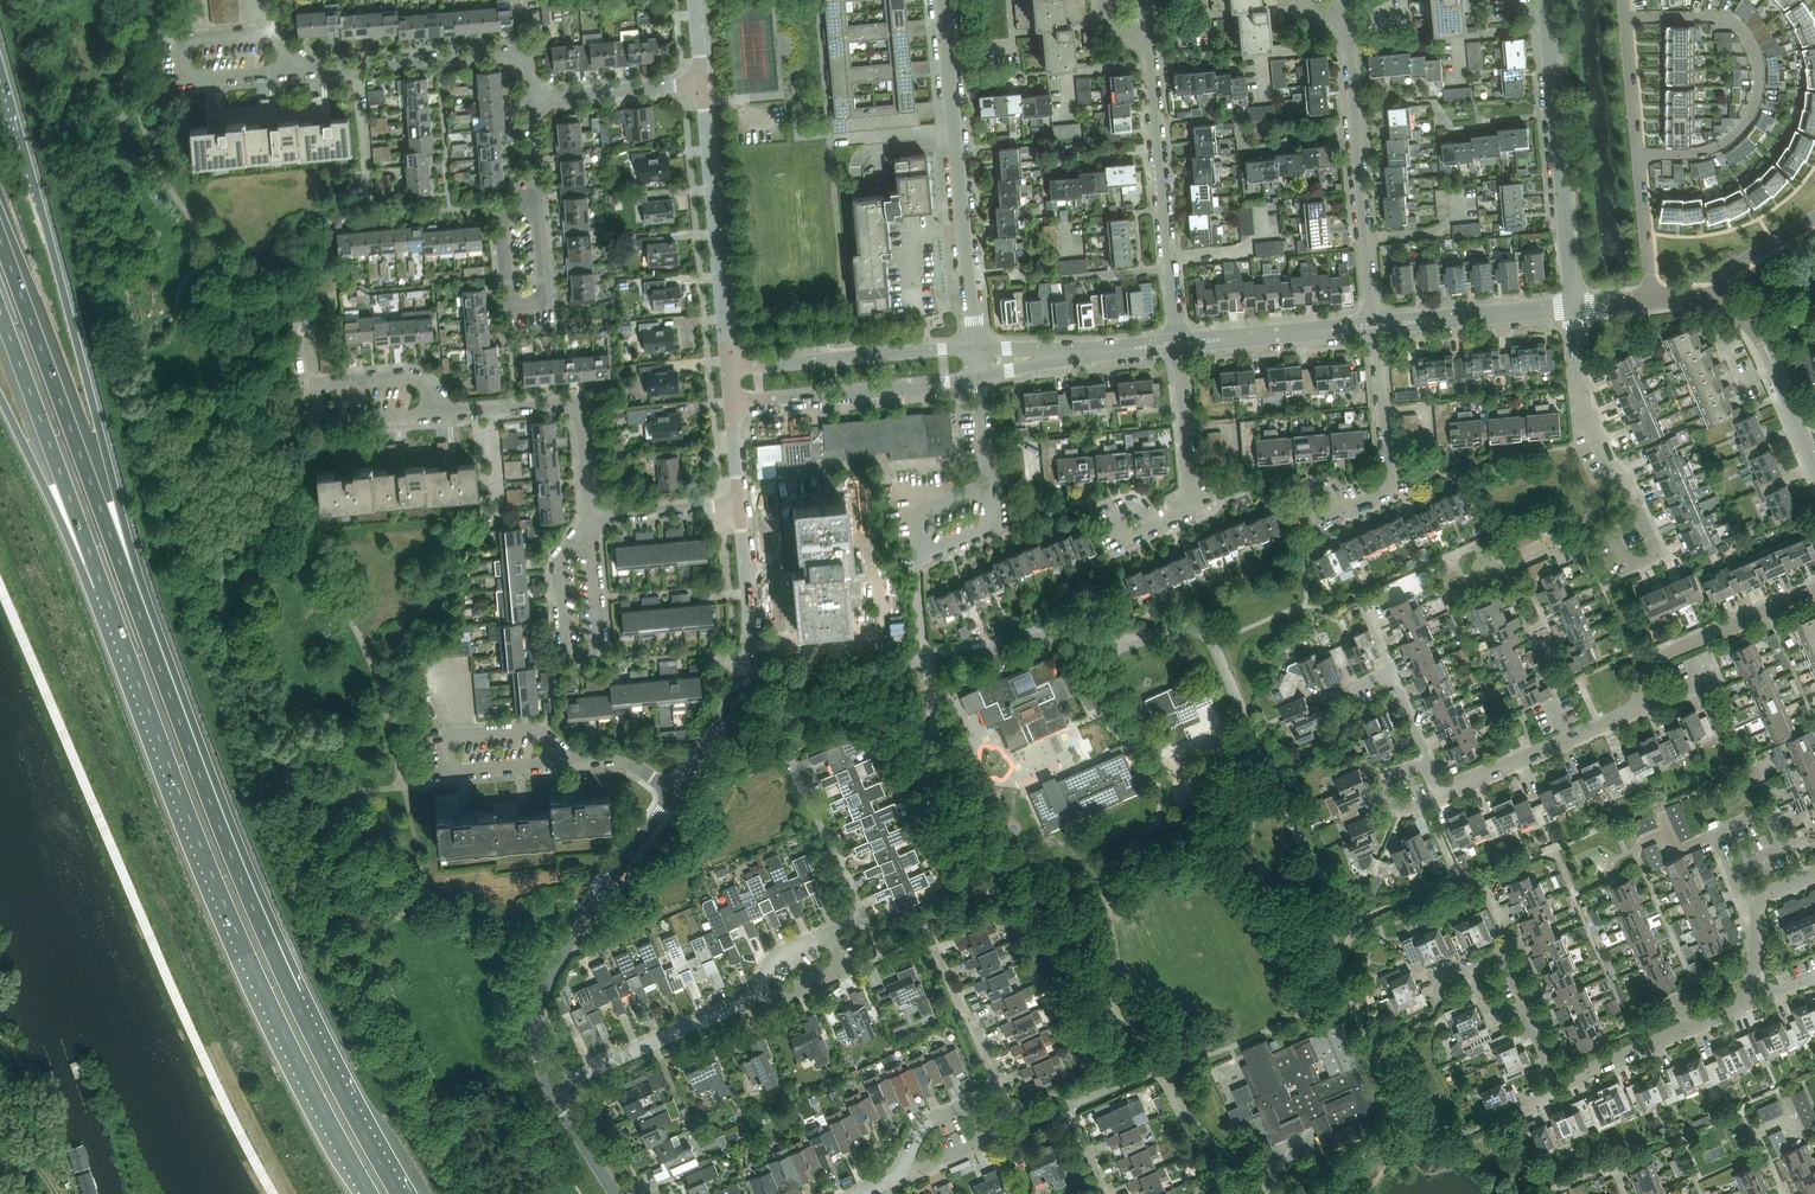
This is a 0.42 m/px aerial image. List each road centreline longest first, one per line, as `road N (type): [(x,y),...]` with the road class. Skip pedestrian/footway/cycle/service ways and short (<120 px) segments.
road 1 (motorway): [(102,587),(264,991),(371,1193)]
road 2 (trunk): [(400,1193),(292,993),(140,615)]
road 3 (trunk): [(140,615),(114,485),(0,63)]
road 4 (trunk): [(140,615),(0,238)]
road 5 (residential): [(978,349),(945,0)]
road 6 (tertiary): [(546,1087),(532,1028),(550,967),(674,792)]
road 7 (residential): [(1640,155),(1702,153),(1737,136),(1757,102),(1759,66),(1729,17),(1626,19)]
road 8 (residential): [(1572,308),(1545,0)]
road 9 (tertiary): [(674,792),(730,706),(743,670),(749,603),(739,504)]
road 10 (residential): [(1755,984),(1746,1003),(1561,1085),(1530,1007)]
road 11 (residential): [(1178,338),(1150,32)]
road 12 (residential): [(1374,320),(1346,15)]
road 13 (motorway): [(0,310),(102,587)]
road 14 (tertiary): [(729,369),(702,83)]
road 15 (residential): [(535,100),(522,82),(519,56),(289,73)]
road 16 (residential): [(593,535),(605,650),(595,662),(577,663),(565,651),(558,569),(570,547)]
road 17 (residential): [(438,416),(578,410),(593,522)]
road 18 (residential): [(731,402),(981,377)]
road 19 (residential): [(978,349),(729,369)]
road 20 (residential): [(1643,524),(1587,418),(1572,308)]
road 21 (residential): [(546,1087),(755,998)]
road 22 (residential): [(1436,792),(1626,716),(1640,700)]
road 23 (residential): [(829,933),(863,916),(791,753)]
road 24 (residential): [(1640,700),(1656,660),(1814,592)]
road 25 (motorway): [(0,399),(102,587)]
road 26 (residential): [(1343,513),(1380,499),(1389,485),(1375,332)]
road 27 (residential): [(993,494),(990,531),(923,558),(920,516),(967,496)]
road 28 (residential): [(1154,529),(1194,504),(1180,351)]
road 29 (residential): [(972,1101),(998,1089),(935,947)]
road 30 (residential): [(438,416),(429,391),(410,380),(344,386),(317,388),(320,427)]
road 31 (residential): [(535,100),(702,83)]
road 32 (residential): [(448,773),(449,740),(532,730),(553,743),(557,764)]
road 33 (residential): [(1797,426),(1745,318),(1713,299)]
road 34 (residential): [(1423,322),(1572,308)]
road 35 (residential): [(593,522),(739,504)]
road 36 (residential): [(542,305),(512,305),(507,289),(501,232),(525,198)]
road 37 (residential): [(1640,155),(1651,300)]
road 38 (residential): [(289,73),(186,81),(182,40)]
road 39 (residential): [(1626,19),(1640,155)]
road 40 (residential): [(755,998),(844,969),(829,933)]
road 41 (residential): [(1713,299),(1727,273),(1814,219)]
road 42 (residential): [(289,73),(268,33),(182,40)]
road 43 (residential): [(909,1176),(987,1142),(972,1101)]
road 44 (residential): [(674,792),(621,760),(557,764)]
road 45 (tertiary): [(613,1193),(546,1087)]
road 46 (residential): [(1730,871),(1723,831),(1767,812),(1779,841)]

